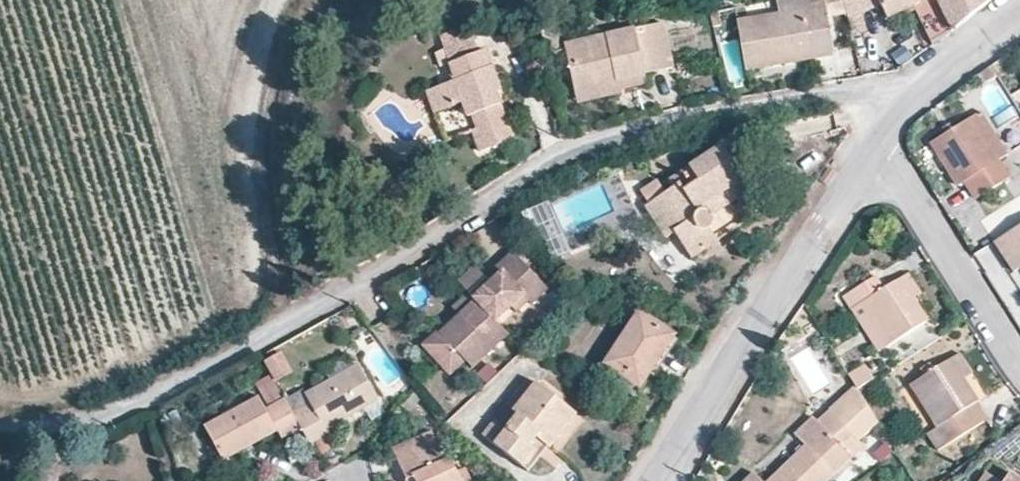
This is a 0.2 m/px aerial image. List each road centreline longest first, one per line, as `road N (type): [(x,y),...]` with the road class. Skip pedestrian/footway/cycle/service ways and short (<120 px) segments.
road 1 (residential): [(27,414),(77,410),(148,383),(294,312),(571,154),(682,121),(826,95),(875,89),(899,104)]
road 2 (residential): [(660,480),(875,137)]
road 3 (residential): [(875,137),(1019,369)]
road 4 (residential): [(899,104),(1019,10)]

